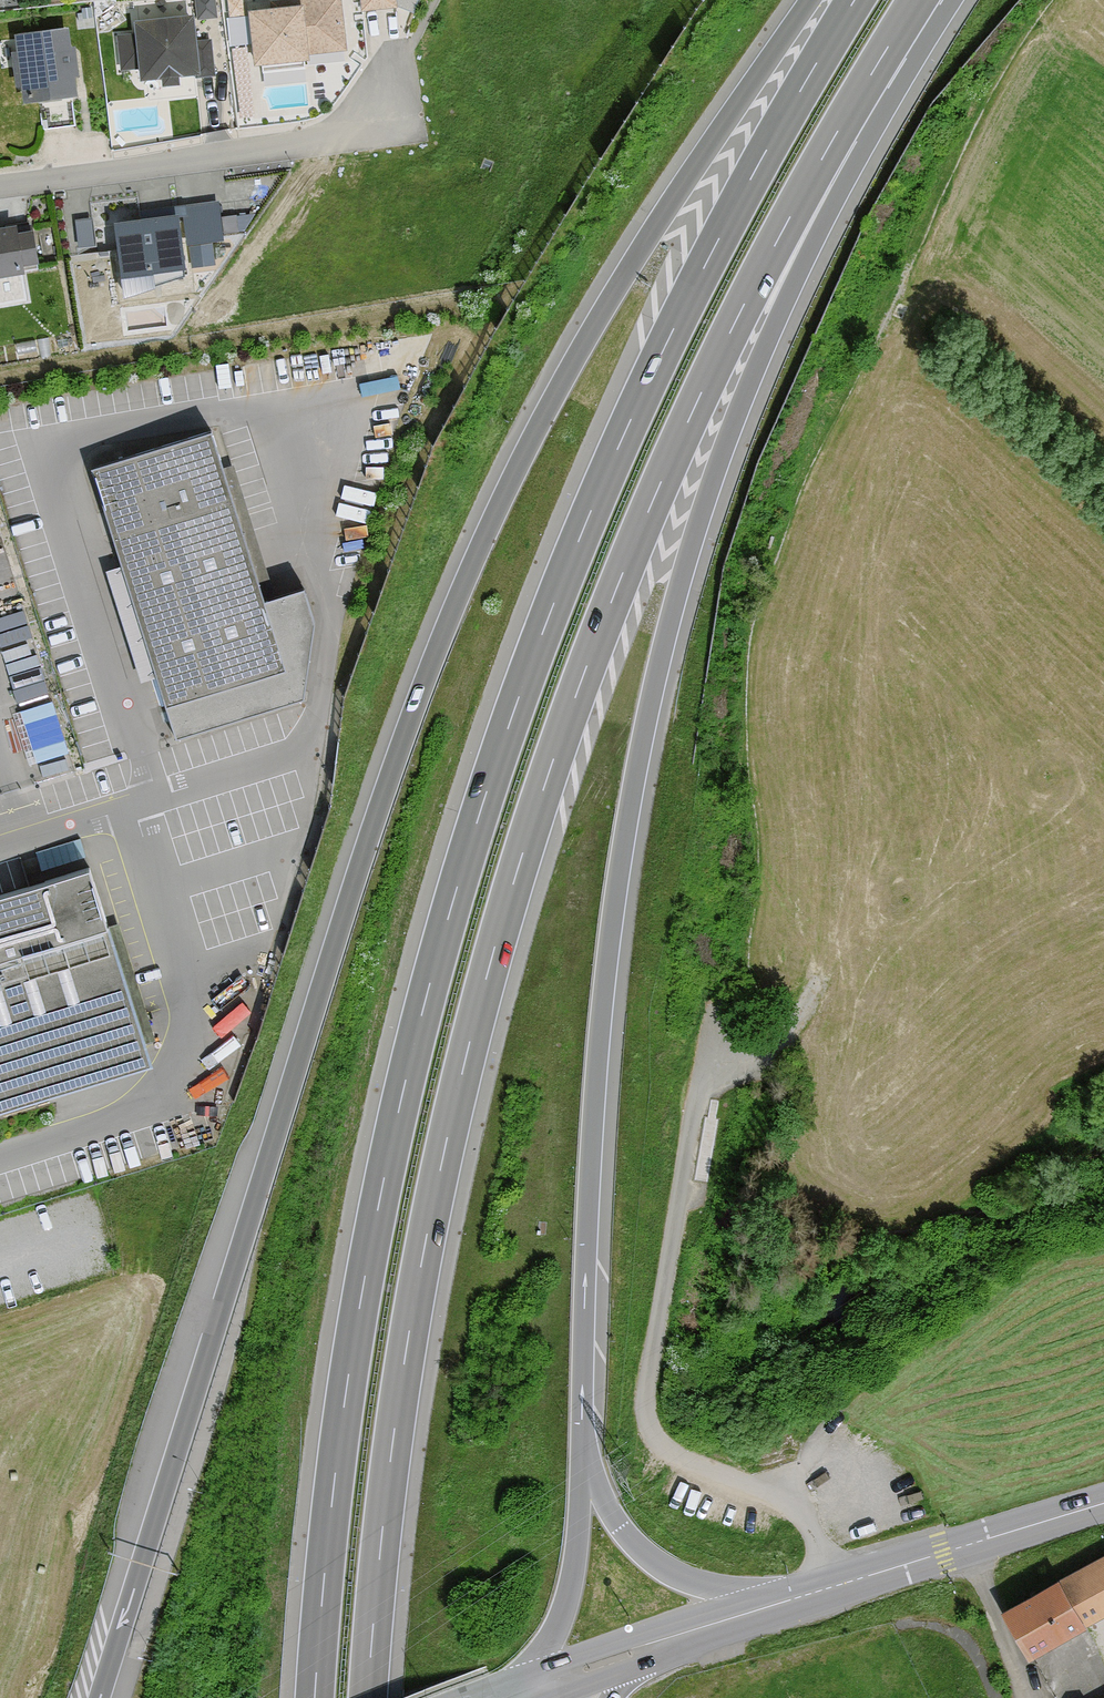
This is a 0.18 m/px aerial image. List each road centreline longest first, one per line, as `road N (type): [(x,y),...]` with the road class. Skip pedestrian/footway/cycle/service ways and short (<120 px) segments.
road 1 (motorway): [(811,0),(582,345),(519,462),(418,690),(99,1697)]
road 2 (motorway): [(855,0),(743,193),(654,369),(538,645),(472,837),(418,1028),(356,1325),(315,1697)]
road 3 (motorway): [(390,1465),(447,1138),(554,758),(701,393),(836,133)]
road 4 (motorway): [(581,1461),(609,971),(660,658),(725,431),(836,133)]
road 5 (residential): [(0,185),(339,139),(402,64)]
road 6 (secondary): [(758,1594),(701,1629),(525,1691)]
road 7 (motorway): [(525,1691),(571,1588),(581,1461)]
road 8 (motorway): [(758,1594),(697,1583),(662,1566),(615,1521),(581,1461)]
road 9 (motorway): [(368,1697),(390,1465)]
road 10 (motorway): [(387,1697),(390,1465)]
road 11 (motorway): [(946,1697),(952,1619),(975,1576),(1022,1528)]
road 12 (motorway): [(836,133),(917,0)]
road 13 (secondary): [(903,1565),(892,1622),(897,1697)]
road 14 (motorway): [(813,1578),(851,1697)]
road 15 (secondary): [(1022,1528),(903,1565)]

